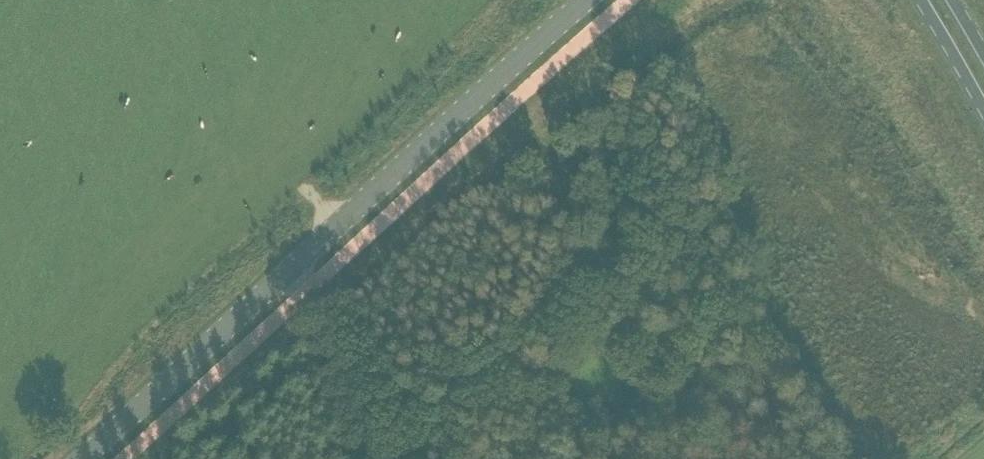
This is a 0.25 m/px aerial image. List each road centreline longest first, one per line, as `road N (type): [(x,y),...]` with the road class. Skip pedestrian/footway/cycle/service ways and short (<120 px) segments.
road 1 (tertiary): [(77,458),(586,0)]
road 2 (track): [(291,264),(387,458)]
road 3 (primary): [(920,0),(983,108)]

